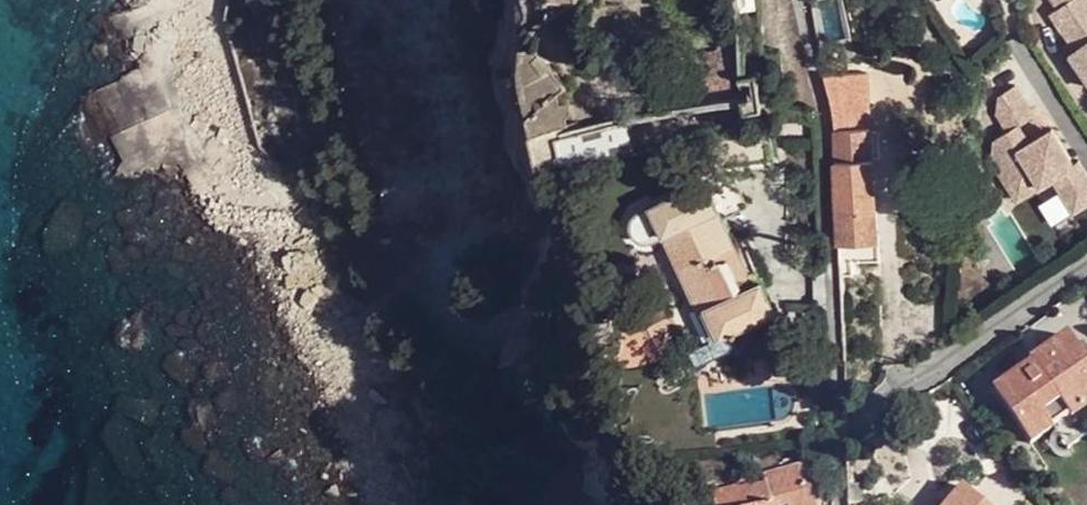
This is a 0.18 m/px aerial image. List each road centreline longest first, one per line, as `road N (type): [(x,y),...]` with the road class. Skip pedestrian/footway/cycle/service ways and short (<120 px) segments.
road 1 (residential): [(834,504),(821,122),(798,0)]
road 2 (residential): [(859,422),(1086,265)]

